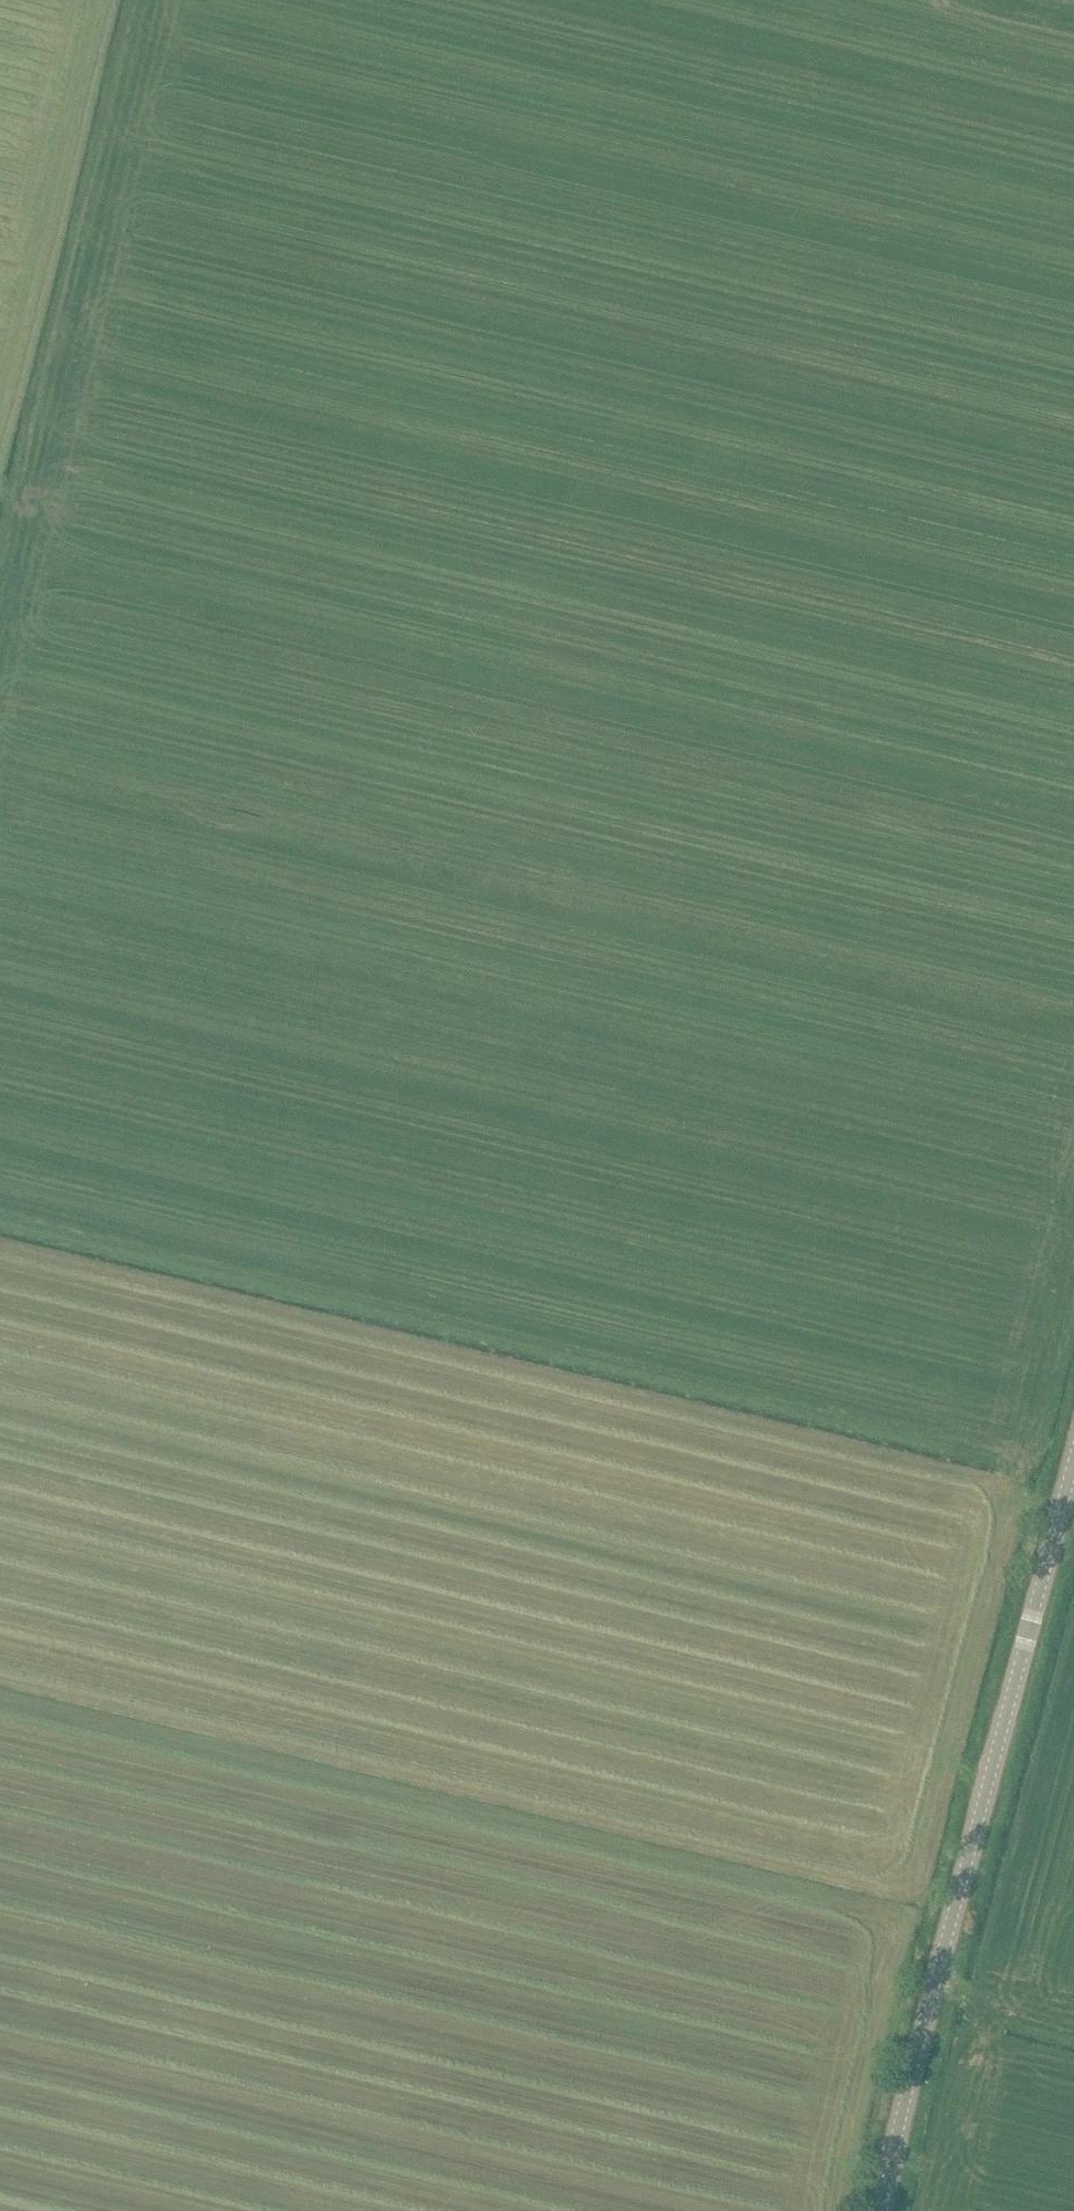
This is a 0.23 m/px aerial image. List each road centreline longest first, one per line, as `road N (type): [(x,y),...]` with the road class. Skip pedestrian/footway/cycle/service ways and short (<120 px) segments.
road 1 (unclassified): [(883,2210),(1073,1472)]

